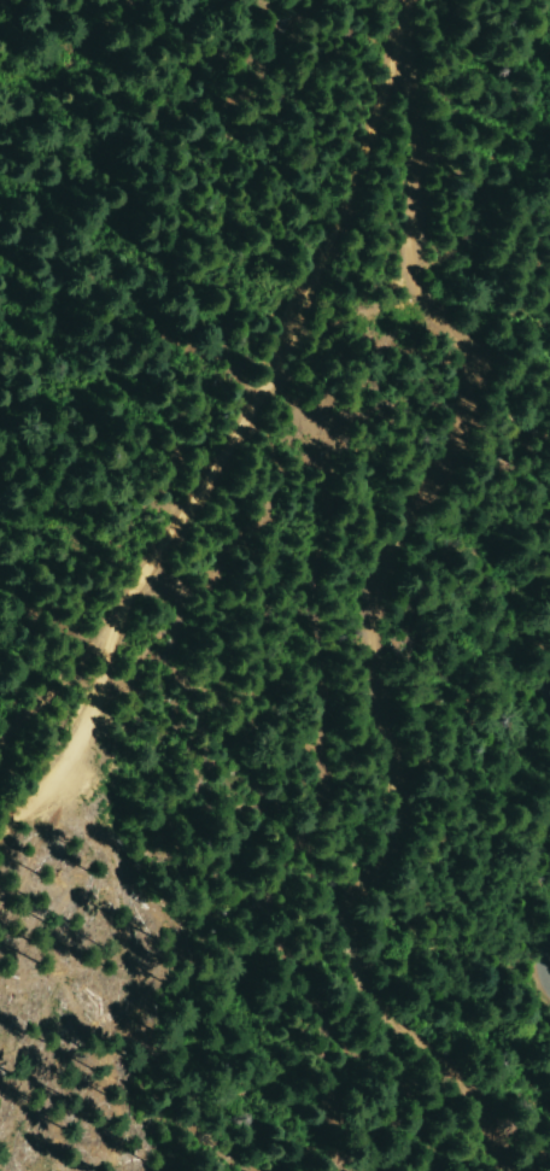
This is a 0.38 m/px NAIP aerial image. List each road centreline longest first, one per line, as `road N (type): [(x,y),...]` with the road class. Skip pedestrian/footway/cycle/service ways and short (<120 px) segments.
road 1 (track): [(392,18),(415,113),(409,256),(421,297),(481,365),(476,408),(367,599),(406,826),(373,889),(343,913),(380,1003),(463,1077),(513,1170)]
road 2 (tertiary): [(0,832),(86,715),(140,570),(220,462),(258,393),(361,159),(395,0)]

